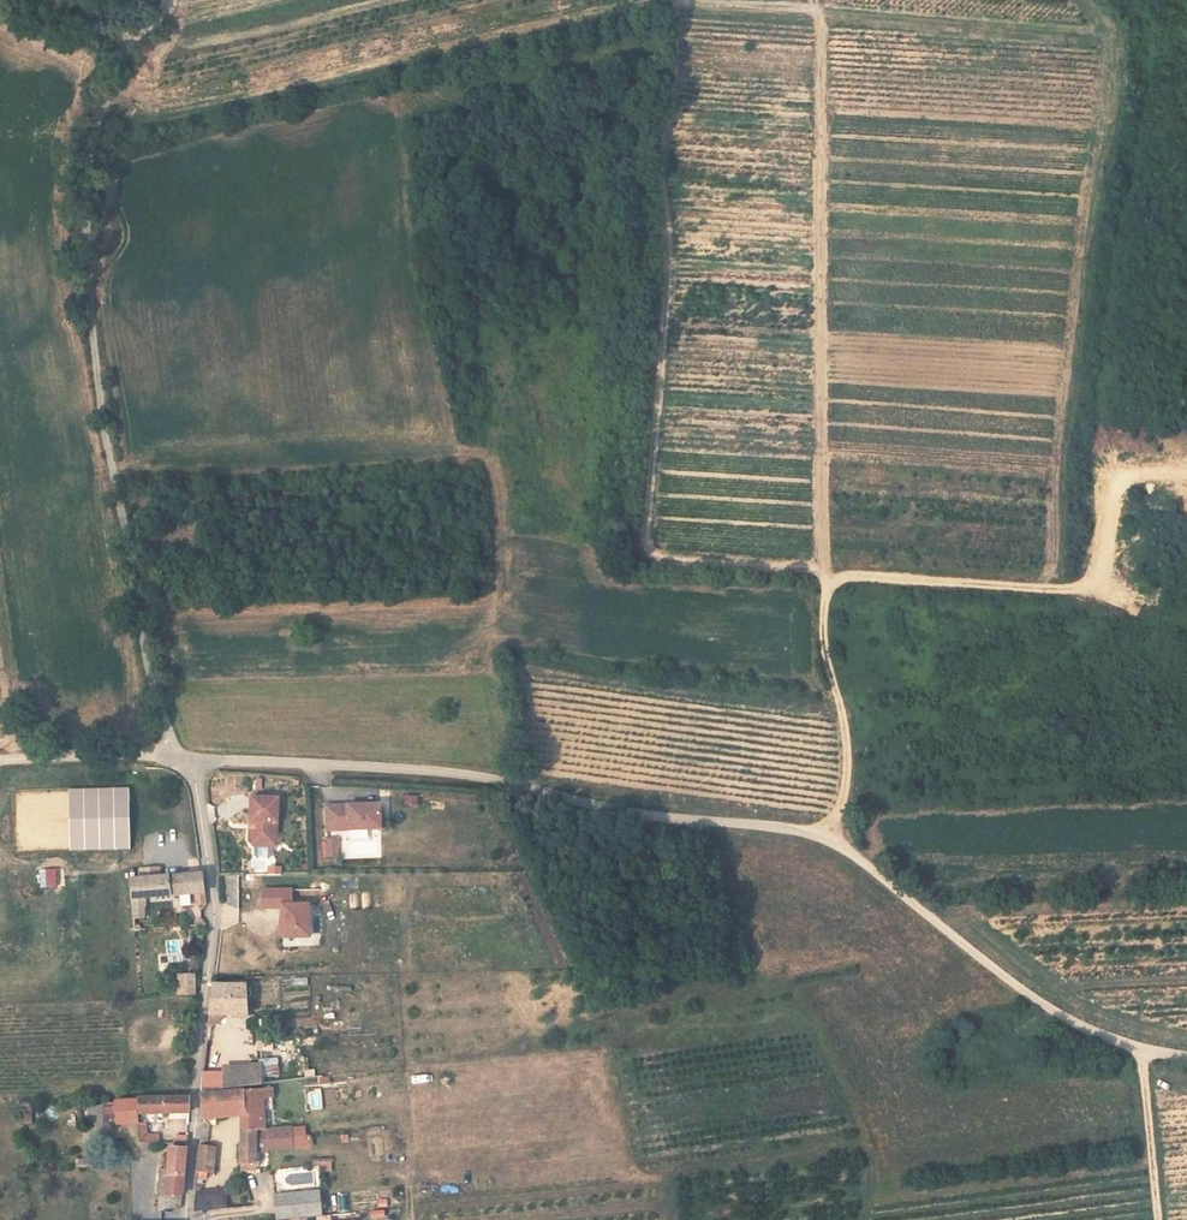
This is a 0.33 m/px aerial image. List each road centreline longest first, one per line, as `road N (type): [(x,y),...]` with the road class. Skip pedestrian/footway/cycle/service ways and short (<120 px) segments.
road 1 (track): [(104,99),(172,116),(661,0),(809,12),(821,34),(824,571)]
road 2 (unclassified): [(1186,1056),(1053,1010),(869,866),(811,832),(681,818),(536,783),(439,771),(178,756)]
road 3 (track): [(178,756),(151,669),(105,431),(83,221),(90,146),(130,35)]
road 4 (track): [(833,840),(846,745),(825,657),(824,571),(1049,589),(1089,585),(1118,480)]
road 5 (residential): [(178,756),(196,782),(215,917),(187,1219)]
road 6 (unclassified): [(0,759),(178,756)]
road 7 (track): [(1139,1045),(1160,1219)]

